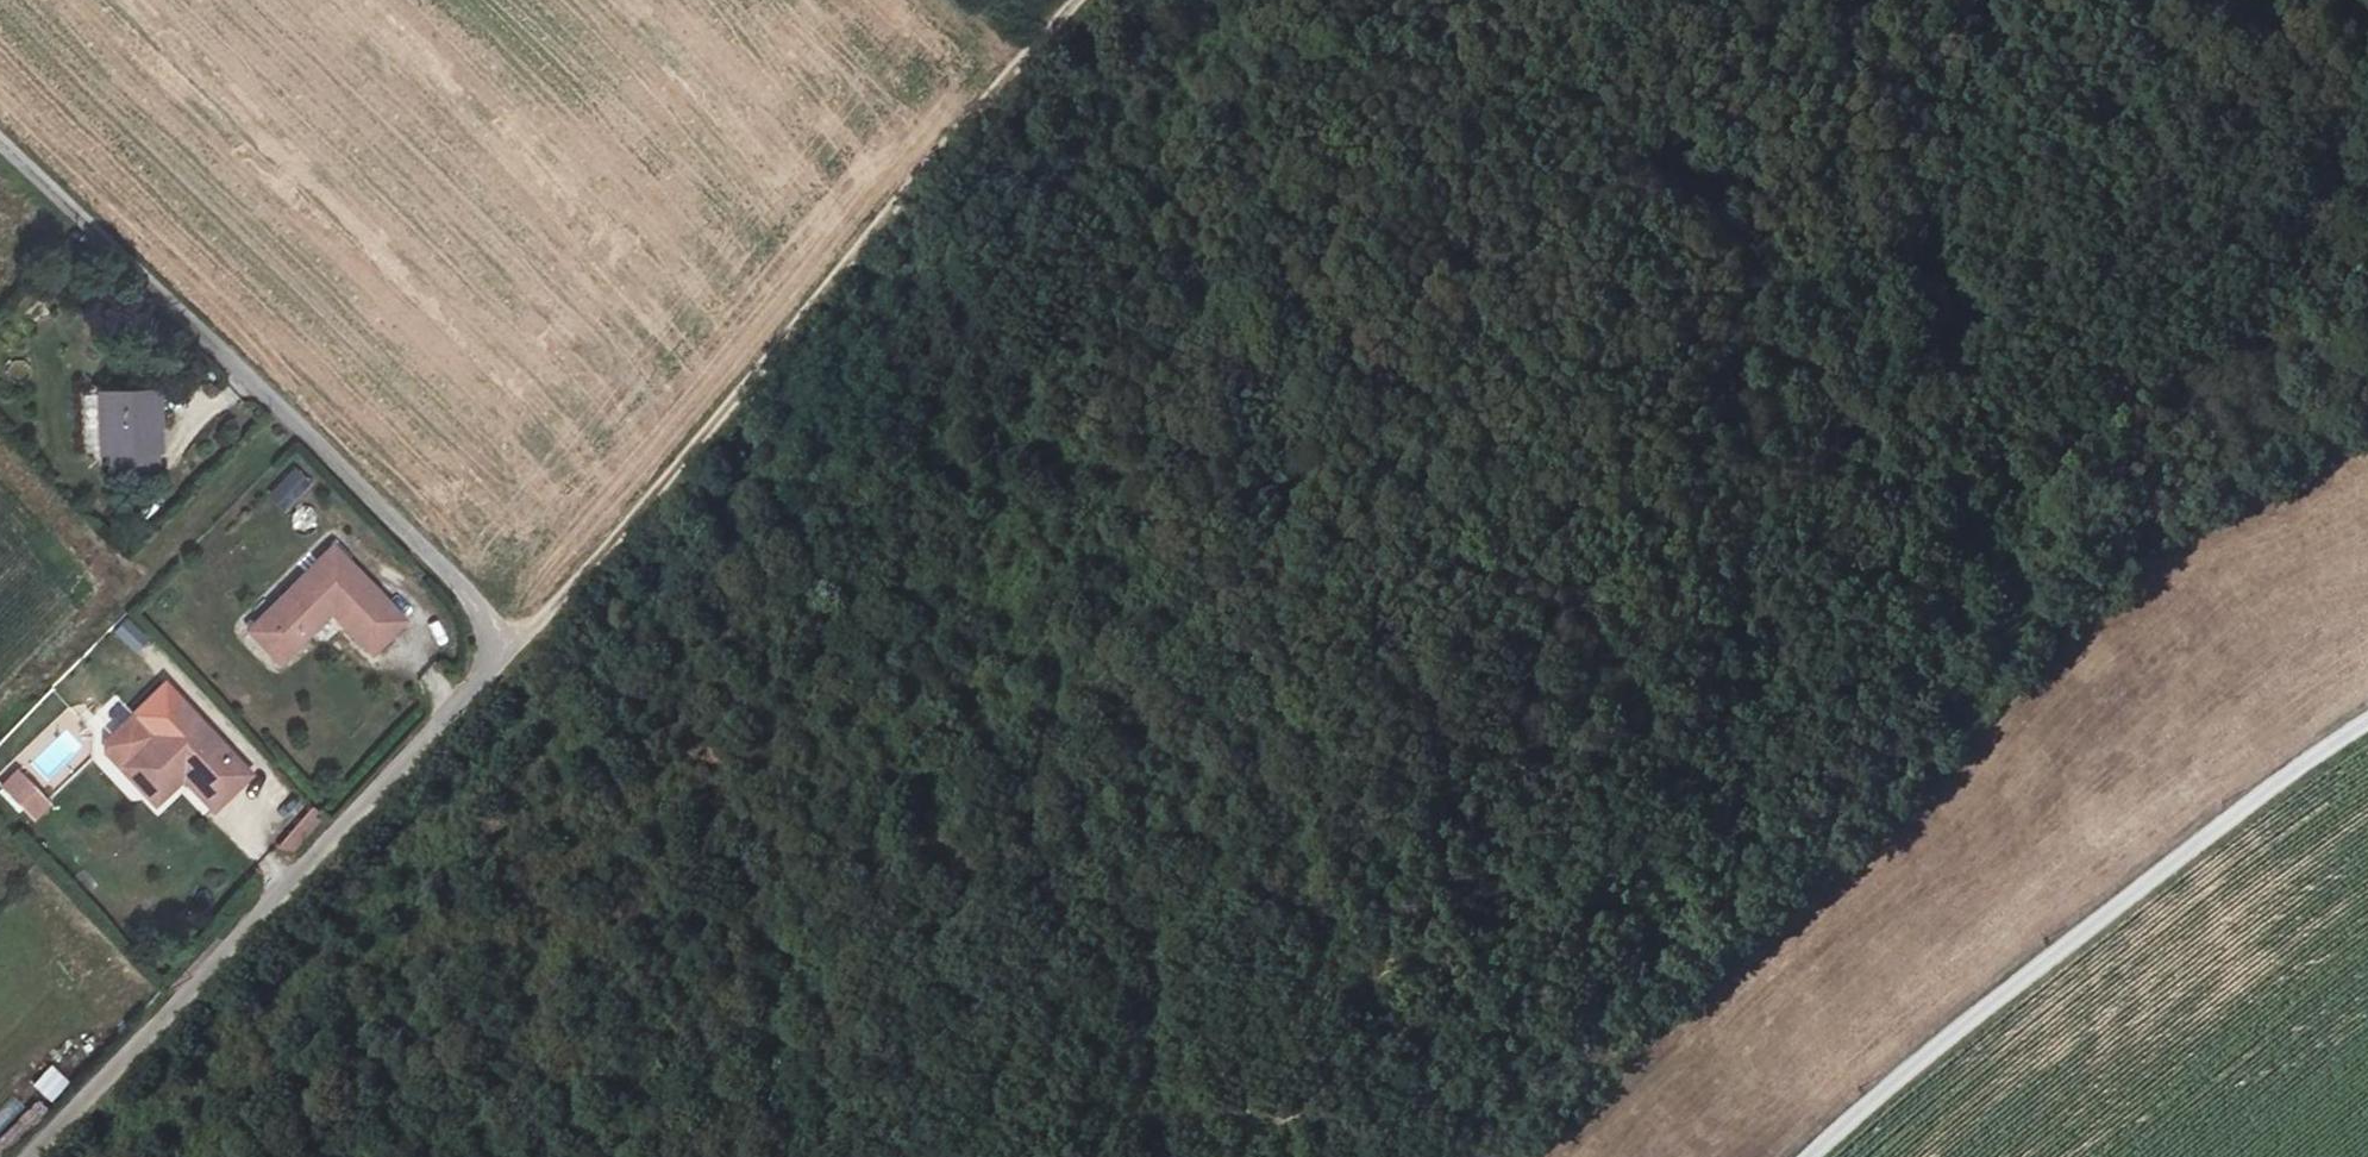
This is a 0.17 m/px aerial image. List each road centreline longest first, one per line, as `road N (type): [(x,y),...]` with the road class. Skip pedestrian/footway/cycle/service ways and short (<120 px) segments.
road 1 (track): [(1072,0),(507,633)]
road 2 (unclassified): [(507,633),(30,1156)]
road 3 (unclassified): [(507,633),(0,147)]
road 4 (track): [(2367,733),(2153,878),(1813,1156)]

